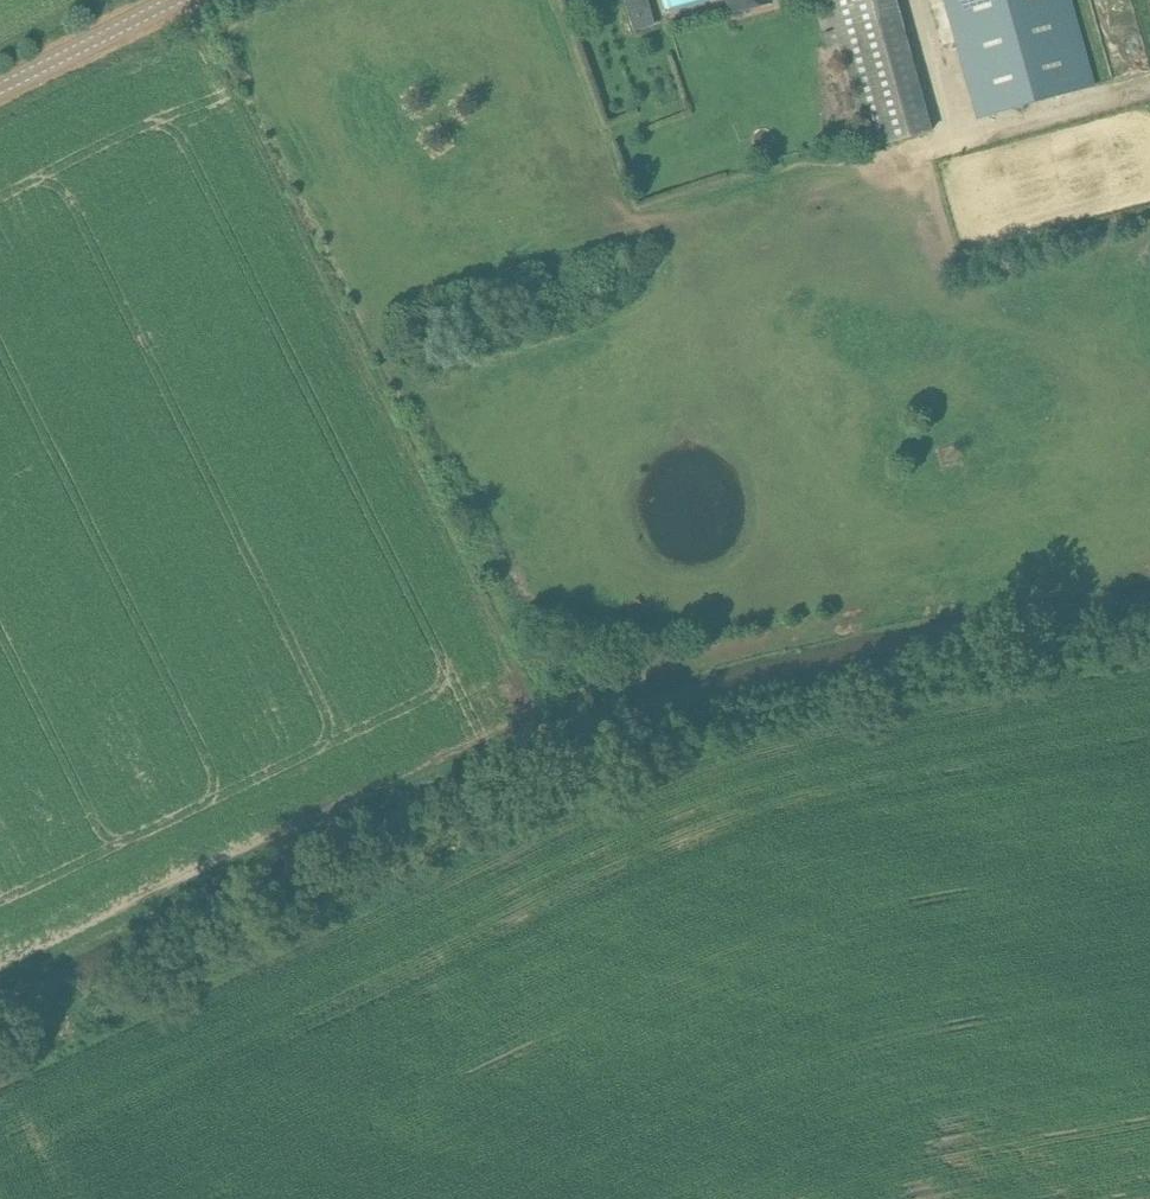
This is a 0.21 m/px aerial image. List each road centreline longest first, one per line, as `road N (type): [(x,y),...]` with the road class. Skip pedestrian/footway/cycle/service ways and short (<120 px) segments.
road 1 (unclassified): [(0,86),(161,0)]

